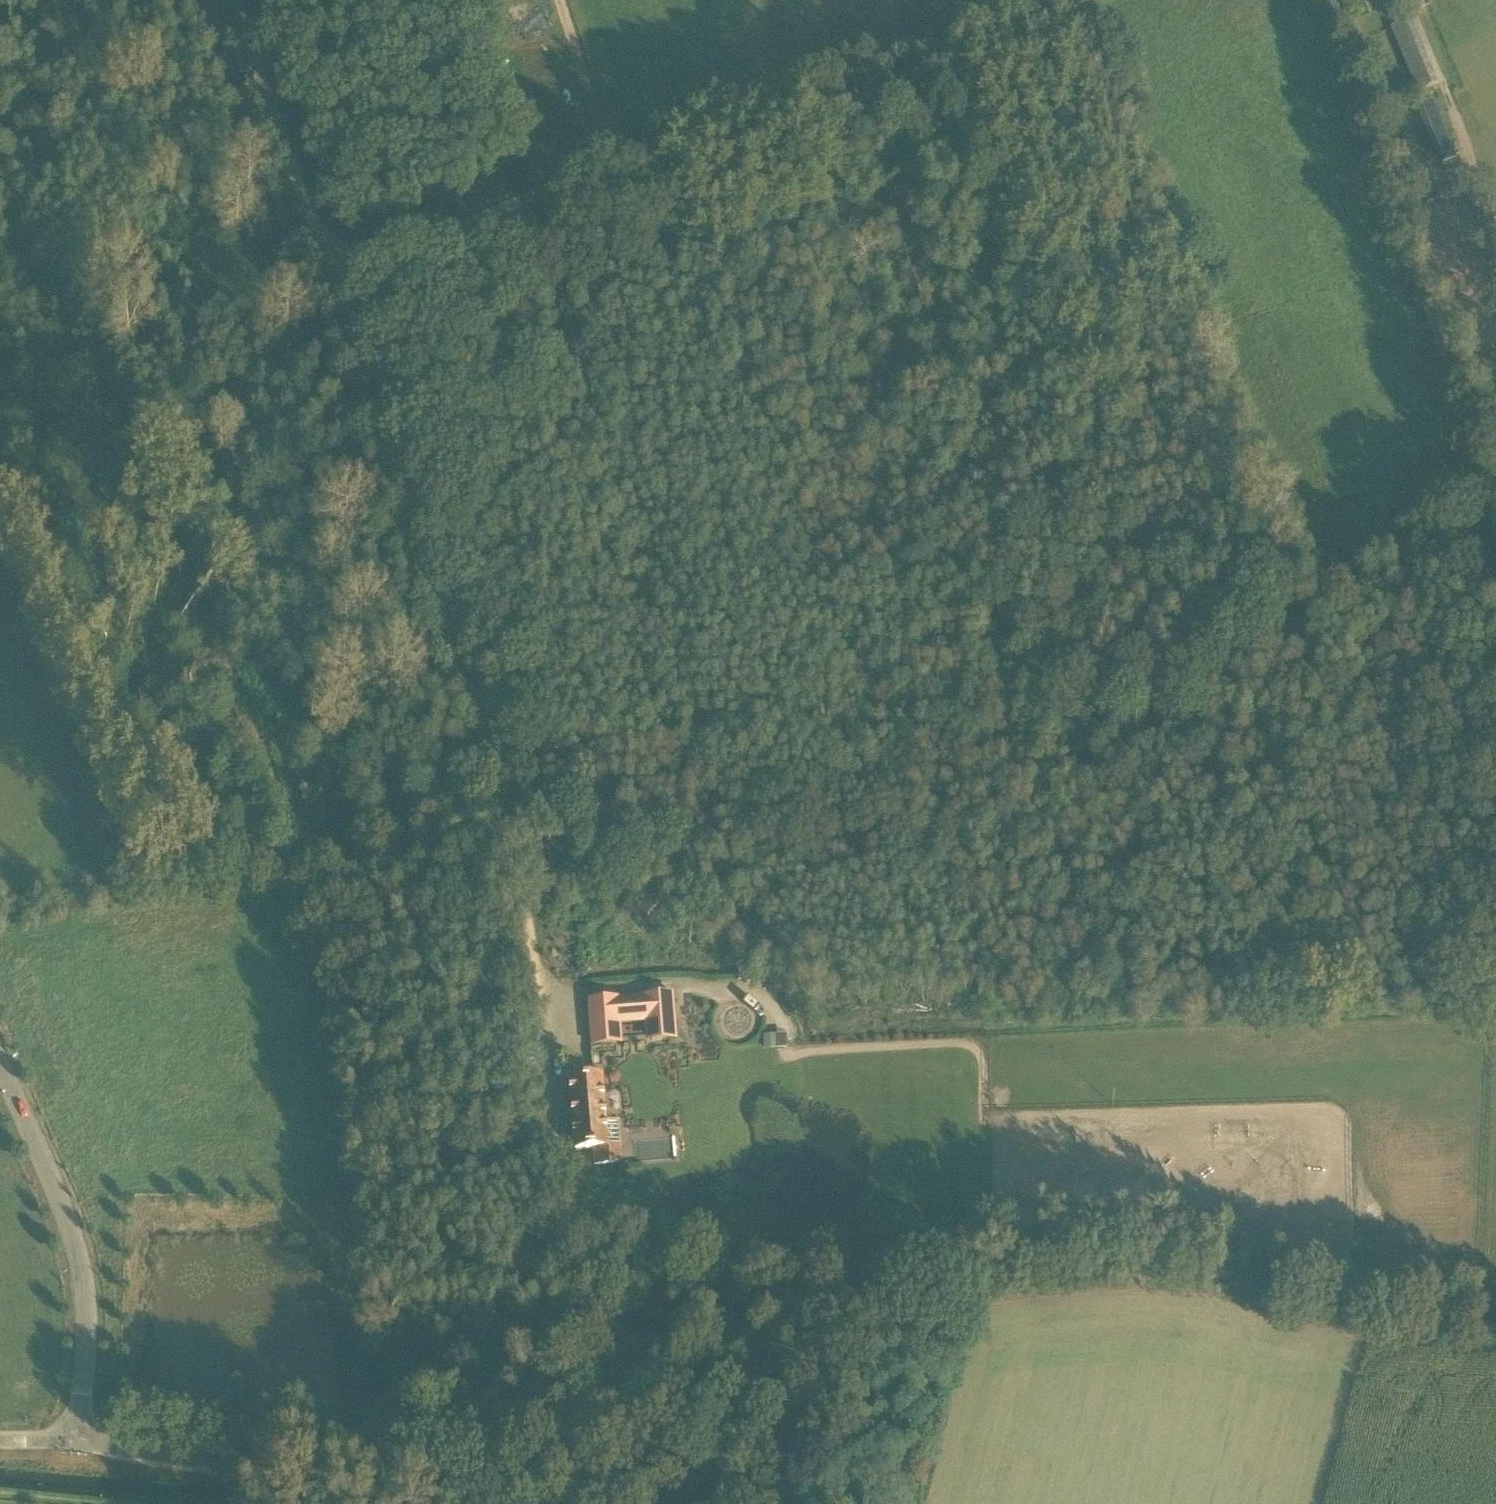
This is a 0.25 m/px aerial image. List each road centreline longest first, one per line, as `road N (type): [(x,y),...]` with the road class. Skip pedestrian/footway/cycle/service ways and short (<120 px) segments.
road 1 (track): [(553,1169),(534,930),(337,274)]
road 2 (unclassified): [(337,274),(467,235),(592,176),(1048,0)]
road 3 (tertiary): [(78,1442),(87,1325),(71,1231),(0,1065)]
road 4 (tertiary): [(412,1503),(78,1442)]
road 5 (unclassified): [(337,274),(233,0)]

